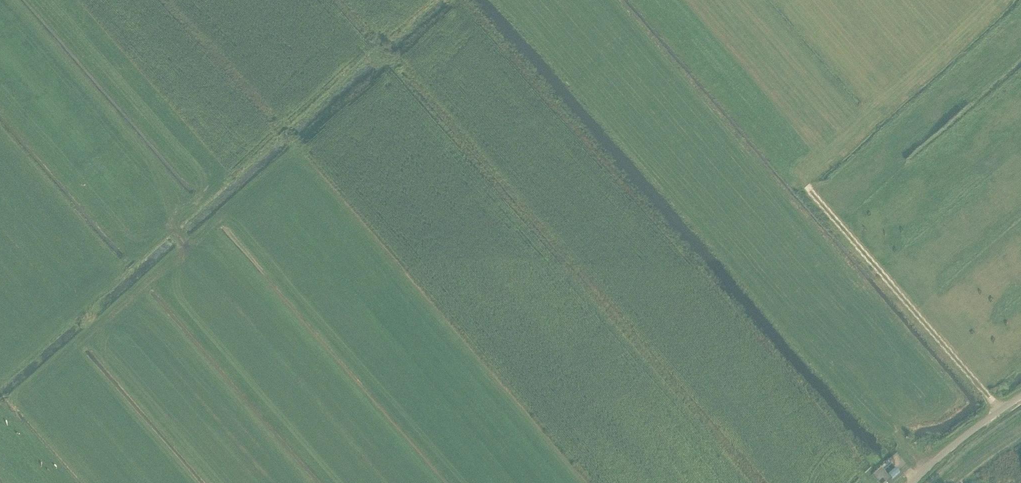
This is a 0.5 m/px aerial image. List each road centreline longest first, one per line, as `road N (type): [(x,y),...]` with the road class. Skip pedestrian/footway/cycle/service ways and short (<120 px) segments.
road 1 (unclassified): [(911,482),(1020,396)]

